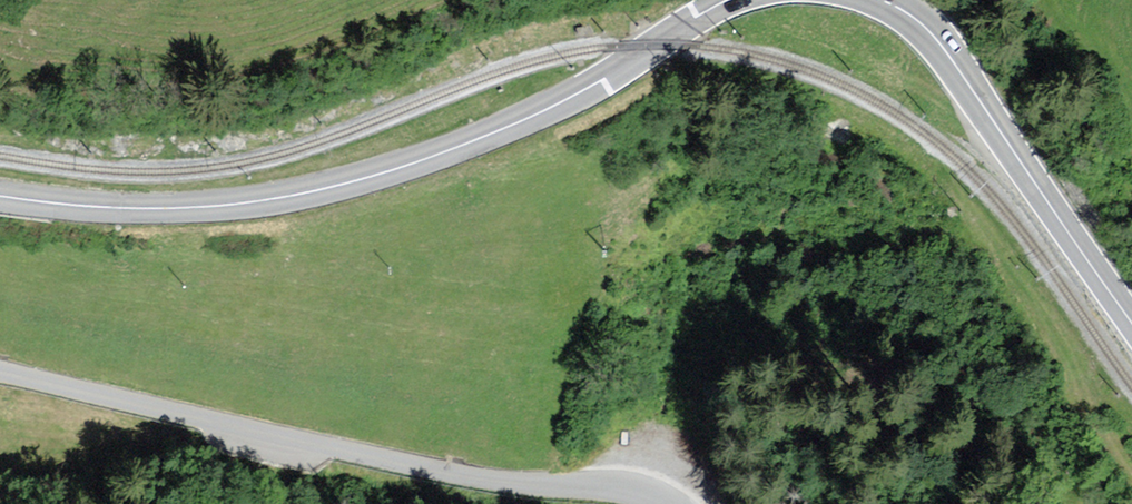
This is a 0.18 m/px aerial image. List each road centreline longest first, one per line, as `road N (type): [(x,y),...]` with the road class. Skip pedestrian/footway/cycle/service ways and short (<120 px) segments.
road 1 (primary): [(727,0),(538,113),(341,185),(171,208),(0,196)]
road 2 (unclassified): [(665,503),(397,464),(0,371)]
road 3 (primary): [(1131,322),(935,37),(883,0)]

